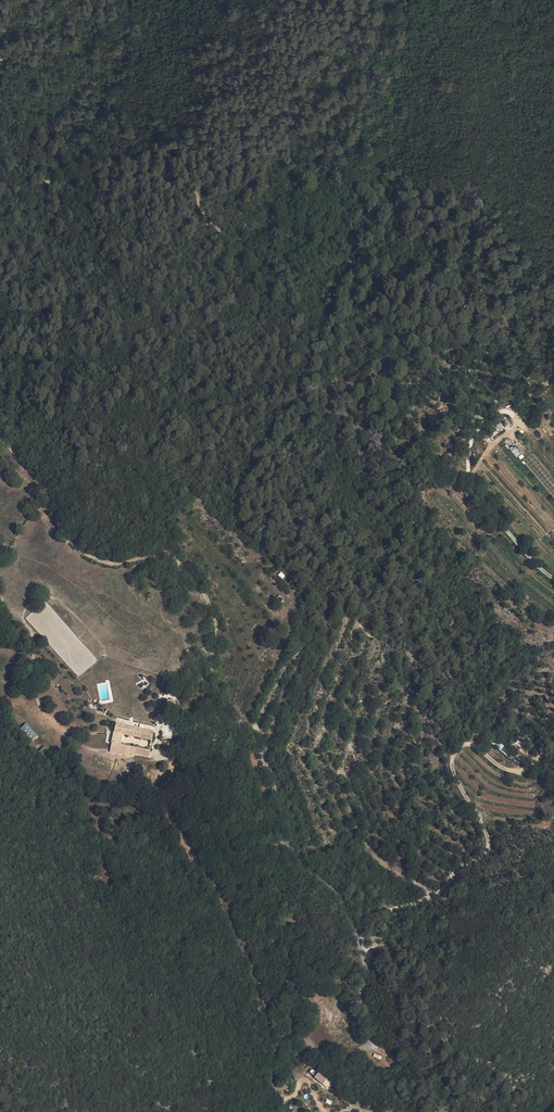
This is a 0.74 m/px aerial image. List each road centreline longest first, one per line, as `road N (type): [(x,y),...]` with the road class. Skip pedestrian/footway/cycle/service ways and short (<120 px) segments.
road 1 (track): [(0,441),(86,553),(115,563),(160,552),(191,572),(217,629),(220,696),(260,741),(282,840),(301,865)]
road 2 (track): [(361,947),(366,919),(431,897),(486,852),(488,835),(453,770),(459,746),(473,745),(497,765),(521,771),(553,739)]
road 3 (track): [(284,1111),(272,1063),(283,1039),(306,1040),(340,1062),(373,1037),(355,928),(343,899),(301,865)]
road 4 (track): [(498,411),(515,413),(516,427),(472,474),(468,453),(480,420)]
road 5 (track): [(472,474),(477,500),(548,574)]

